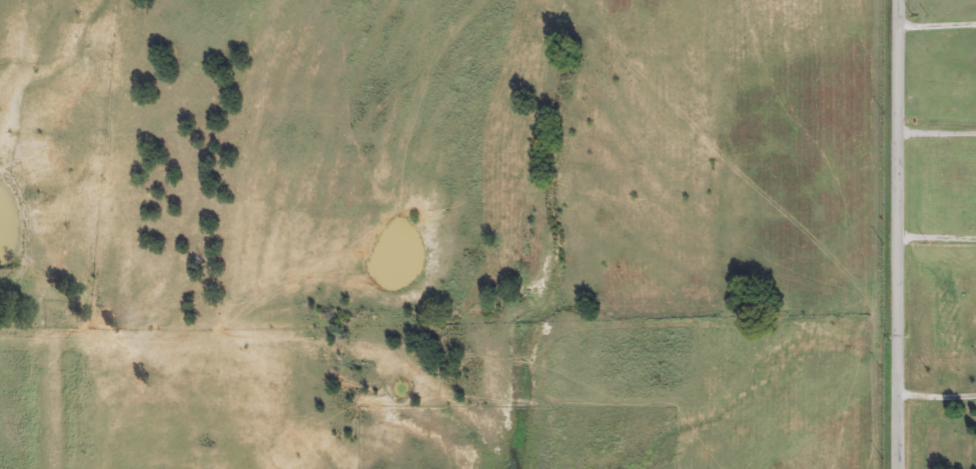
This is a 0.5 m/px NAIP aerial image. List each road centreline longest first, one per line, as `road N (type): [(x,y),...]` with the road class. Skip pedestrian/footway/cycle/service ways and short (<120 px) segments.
road 1 (residential): [(900,468),(898,0)]

